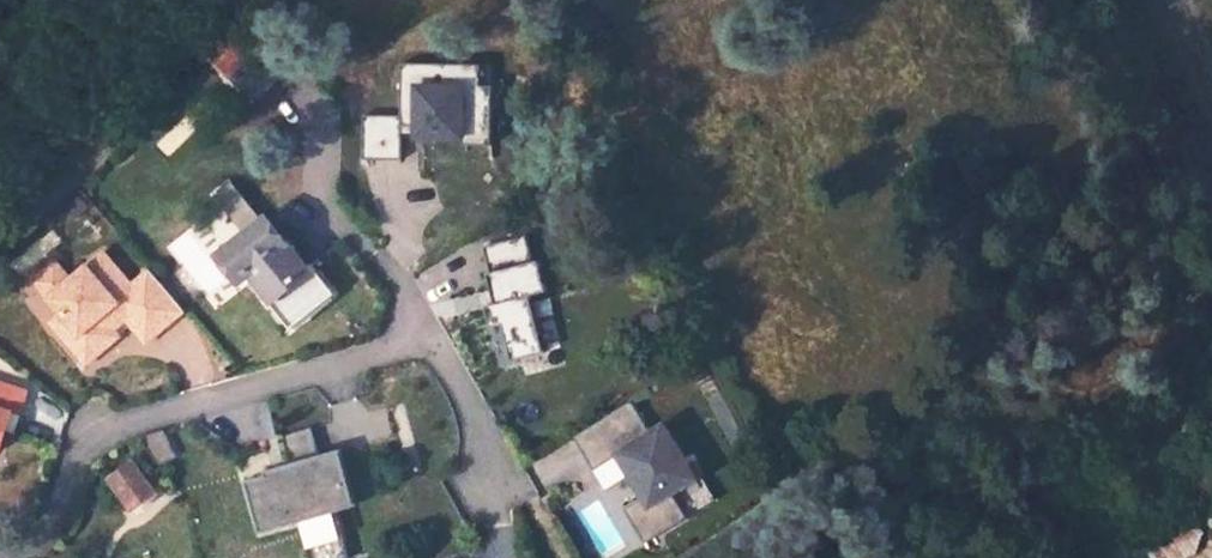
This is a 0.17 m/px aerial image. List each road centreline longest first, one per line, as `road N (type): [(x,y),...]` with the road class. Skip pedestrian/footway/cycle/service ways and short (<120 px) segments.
road 1 (track): [(0,243),(107,149),(248,0)]
road 2 (residential): [(1110,0),(1211,191)]

